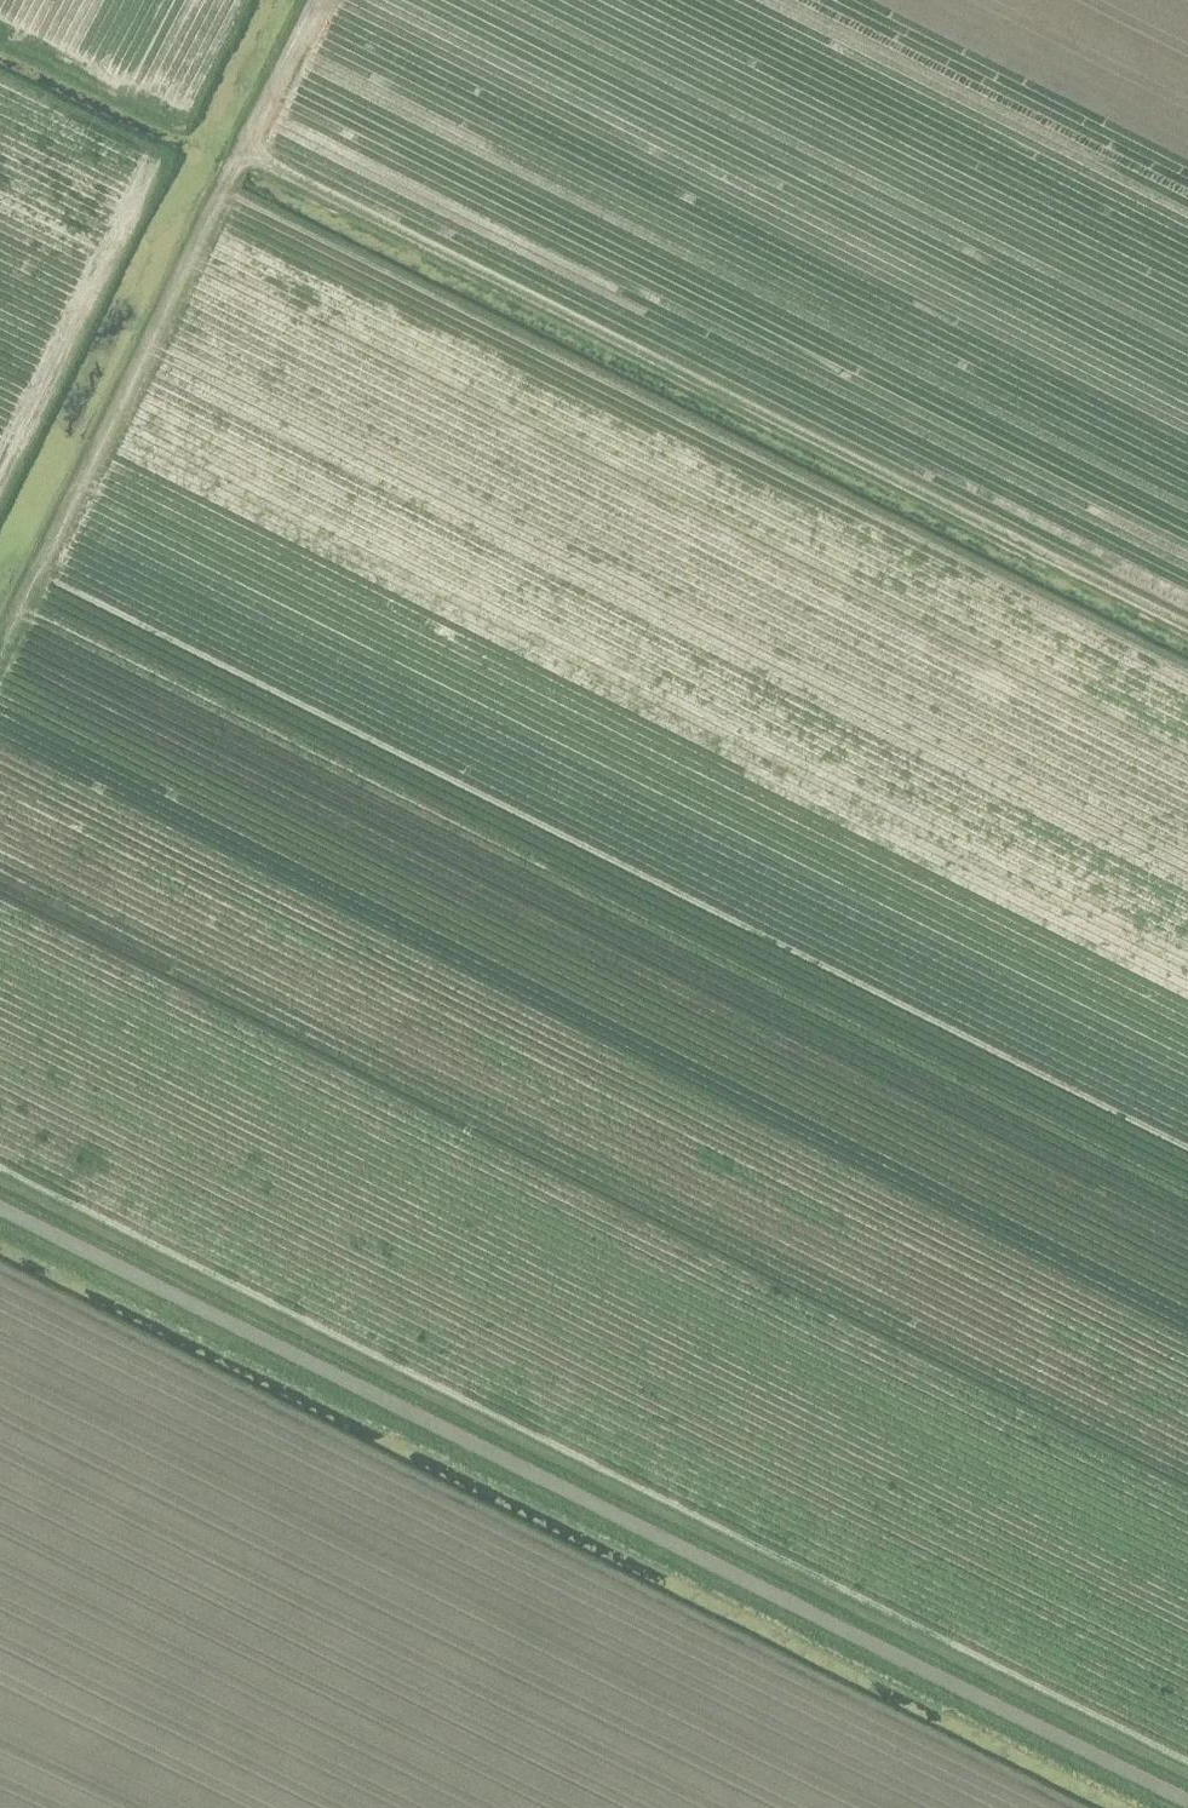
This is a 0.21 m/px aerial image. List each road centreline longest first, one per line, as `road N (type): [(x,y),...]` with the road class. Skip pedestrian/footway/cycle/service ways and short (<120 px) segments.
road 1 (track): [(0,40),(178,127),(244,0)]

